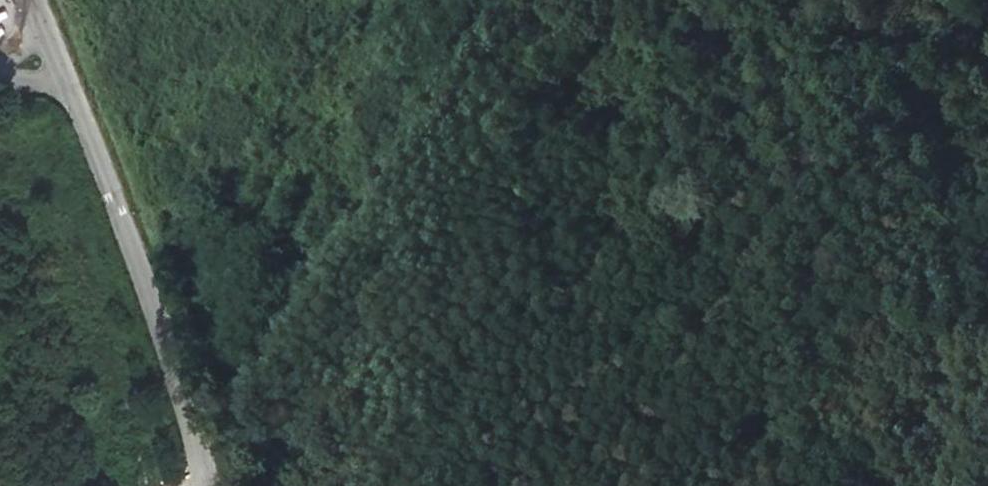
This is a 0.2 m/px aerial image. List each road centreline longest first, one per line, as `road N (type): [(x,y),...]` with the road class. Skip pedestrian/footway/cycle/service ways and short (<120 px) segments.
road 1 (unclassified): [(32,0),(117,206),(209,485)]

